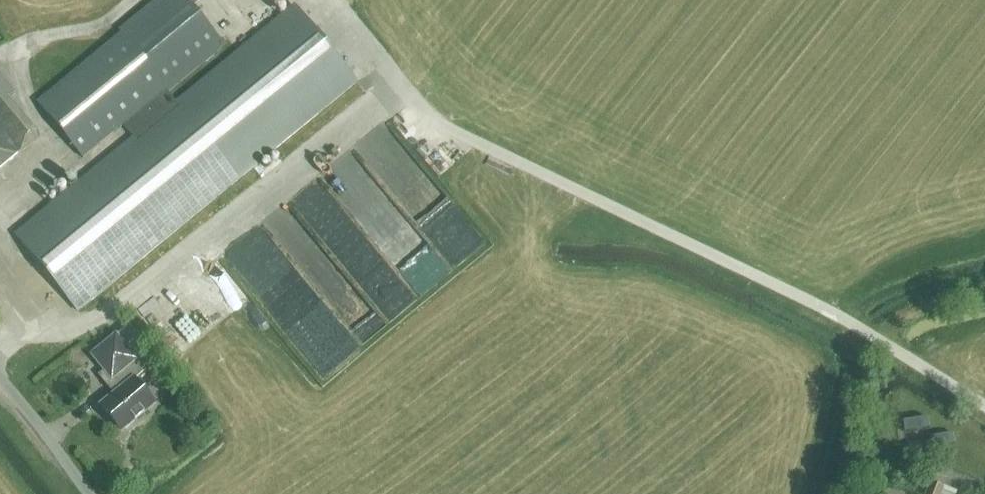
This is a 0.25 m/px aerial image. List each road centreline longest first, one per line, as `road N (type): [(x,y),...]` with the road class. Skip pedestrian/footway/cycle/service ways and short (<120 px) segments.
road 1 (track): [(984,405),(838,314),(436,119),(328,0)]
road 2 (track): [(133,0),(103,24),(22,46),(22,92),(69,153),(0,209)]
road 3 (unclassified): [(89,493),(0,378)]

